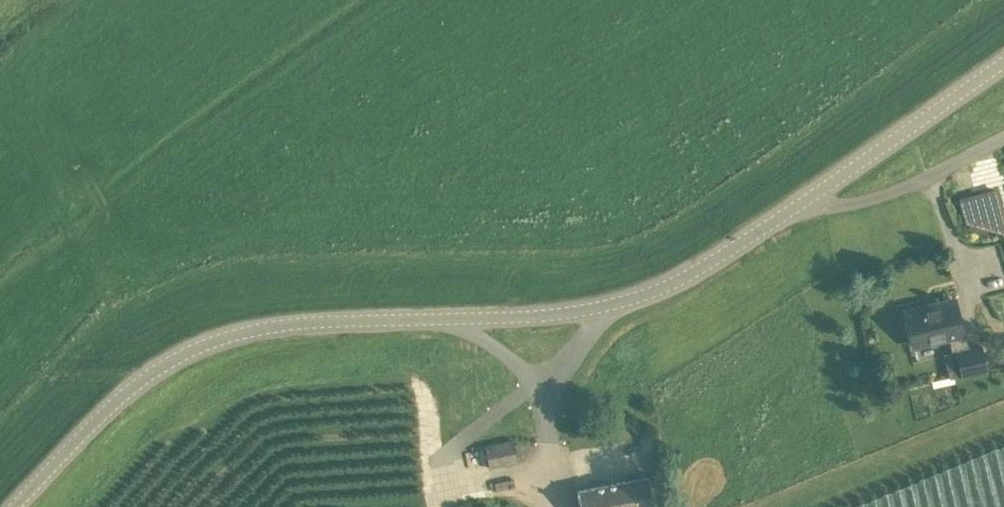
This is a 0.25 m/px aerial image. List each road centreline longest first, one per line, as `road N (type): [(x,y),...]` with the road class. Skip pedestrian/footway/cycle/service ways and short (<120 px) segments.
road 1 (tertiary): [(17,506),(122,395),(201,345),(313,321),(559,315),(646,294),(841,177),(1003,63)]

